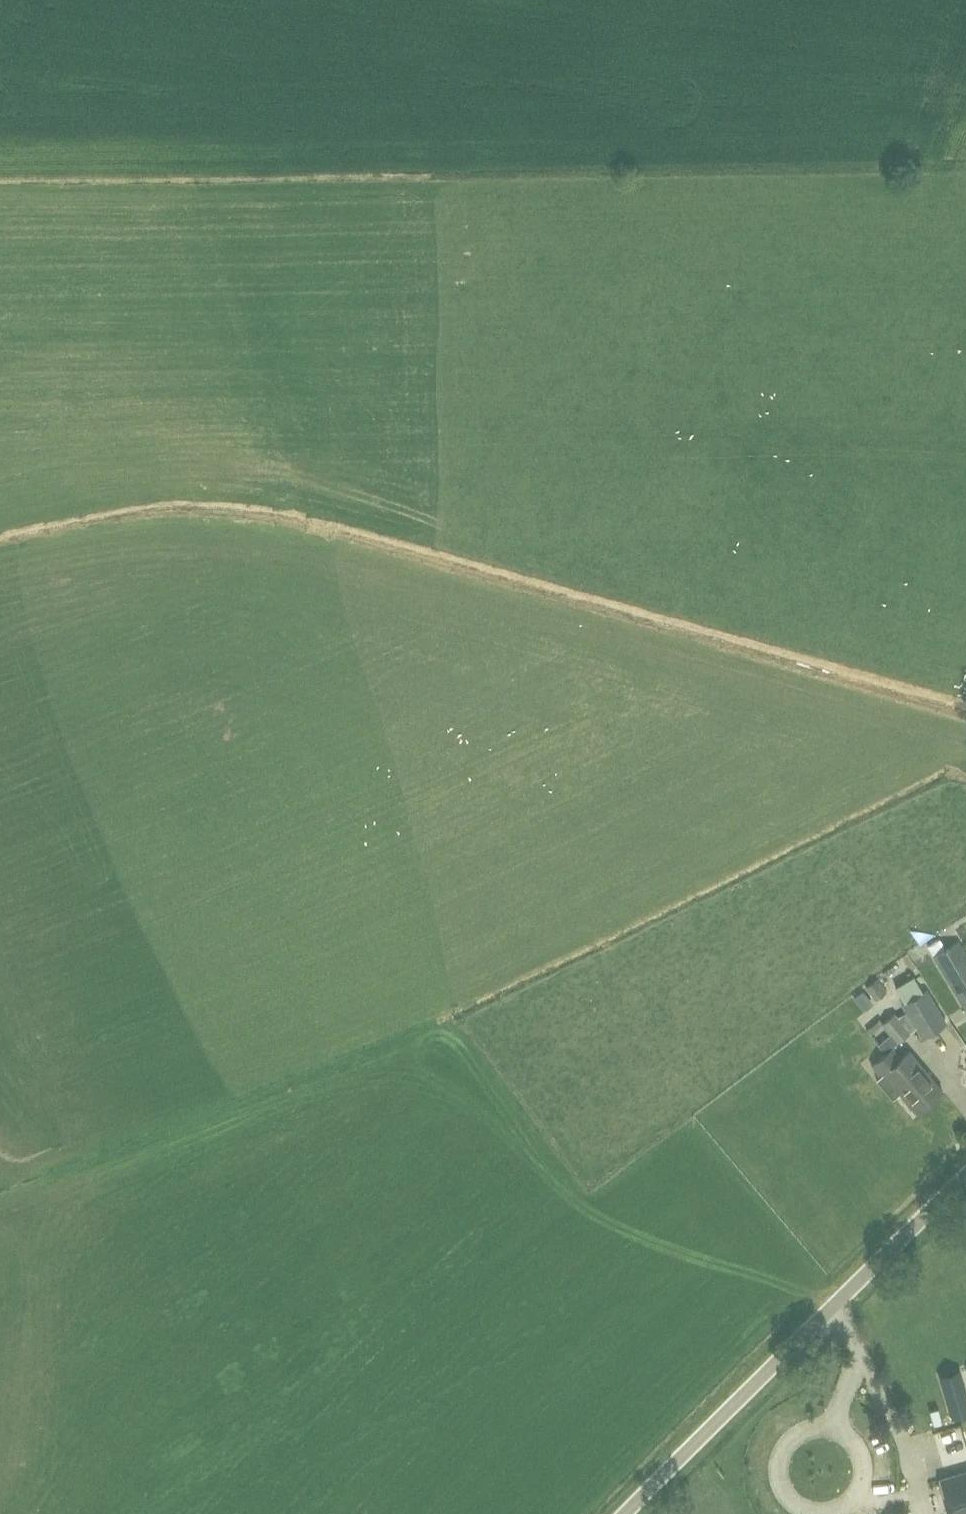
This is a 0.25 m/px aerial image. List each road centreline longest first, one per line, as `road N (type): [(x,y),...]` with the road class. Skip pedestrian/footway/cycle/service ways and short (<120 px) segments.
road 1 (unclassified): [(626,1513),(965,1176)]

